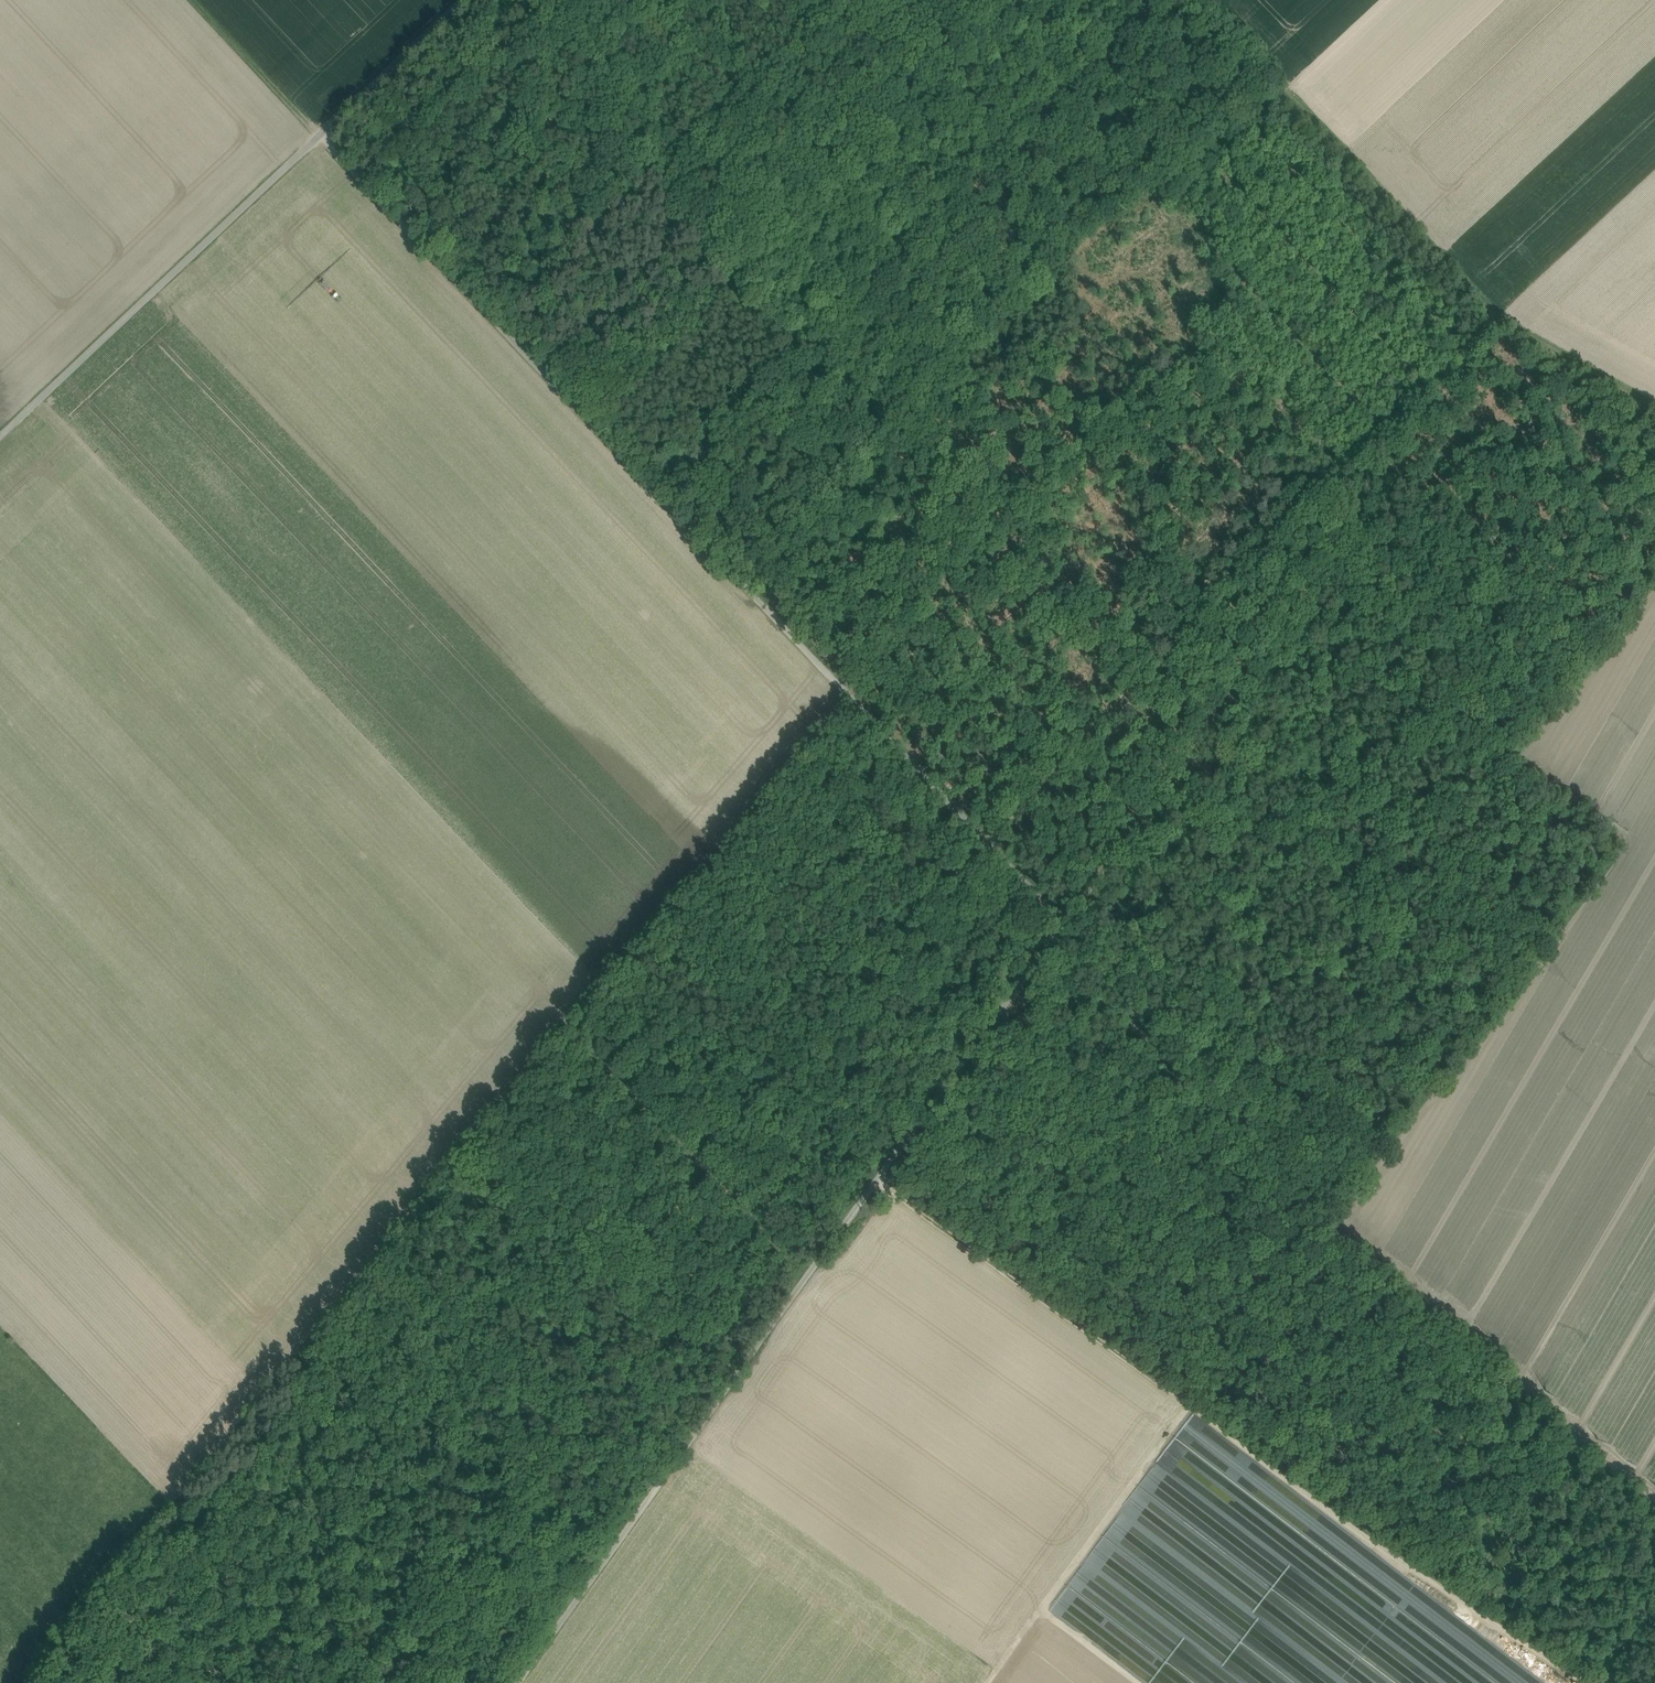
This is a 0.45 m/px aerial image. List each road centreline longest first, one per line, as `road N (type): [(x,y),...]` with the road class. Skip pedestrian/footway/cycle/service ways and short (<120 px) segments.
road 1 (unclassified): [(503,1682),(730,1413),(995,1057),(1074,921),(304,150)]
road 2 (track): [(893,1192),(1576,1682)]
road 3 (track): [(1198,0),(1373,221),(1654,379)]
road 4 (unclassified): [(304,150),(0,436)]
road 5 (unclassified): [(464,0),(304,150)]
road 6 (track): [(196,0),(321,134)]

